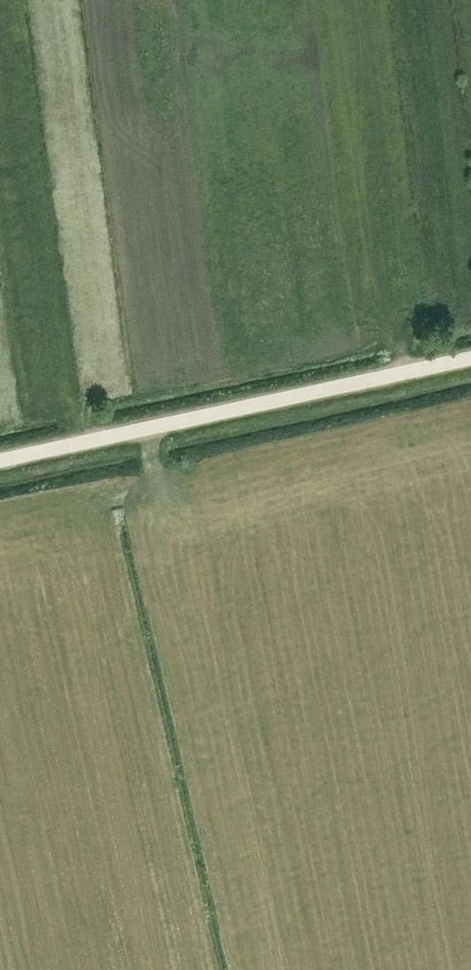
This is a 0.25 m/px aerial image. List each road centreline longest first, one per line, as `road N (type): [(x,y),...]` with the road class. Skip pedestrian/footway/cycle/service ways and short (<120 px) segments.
road 1 (unclassified): [(0,460),(470,358)]

